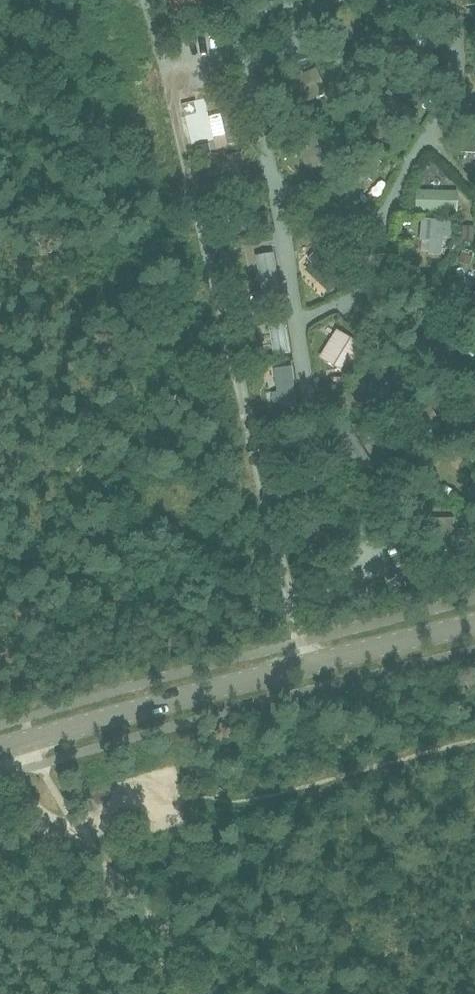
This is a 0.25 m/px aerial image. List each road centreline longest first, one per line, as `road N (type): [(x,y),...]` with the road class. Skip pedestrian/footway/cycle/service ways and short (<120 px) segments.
road 1 (track): [(302,640),(275,559),(145,0)]
road 2 (tertiary): [(0,747),(474,623)]
road 3 (track): [(9,772),(77,867),(185,993)]
road 4 (track): [(474,740),(208,803)]
road 5 (track): [(82,836),(208,803)]

